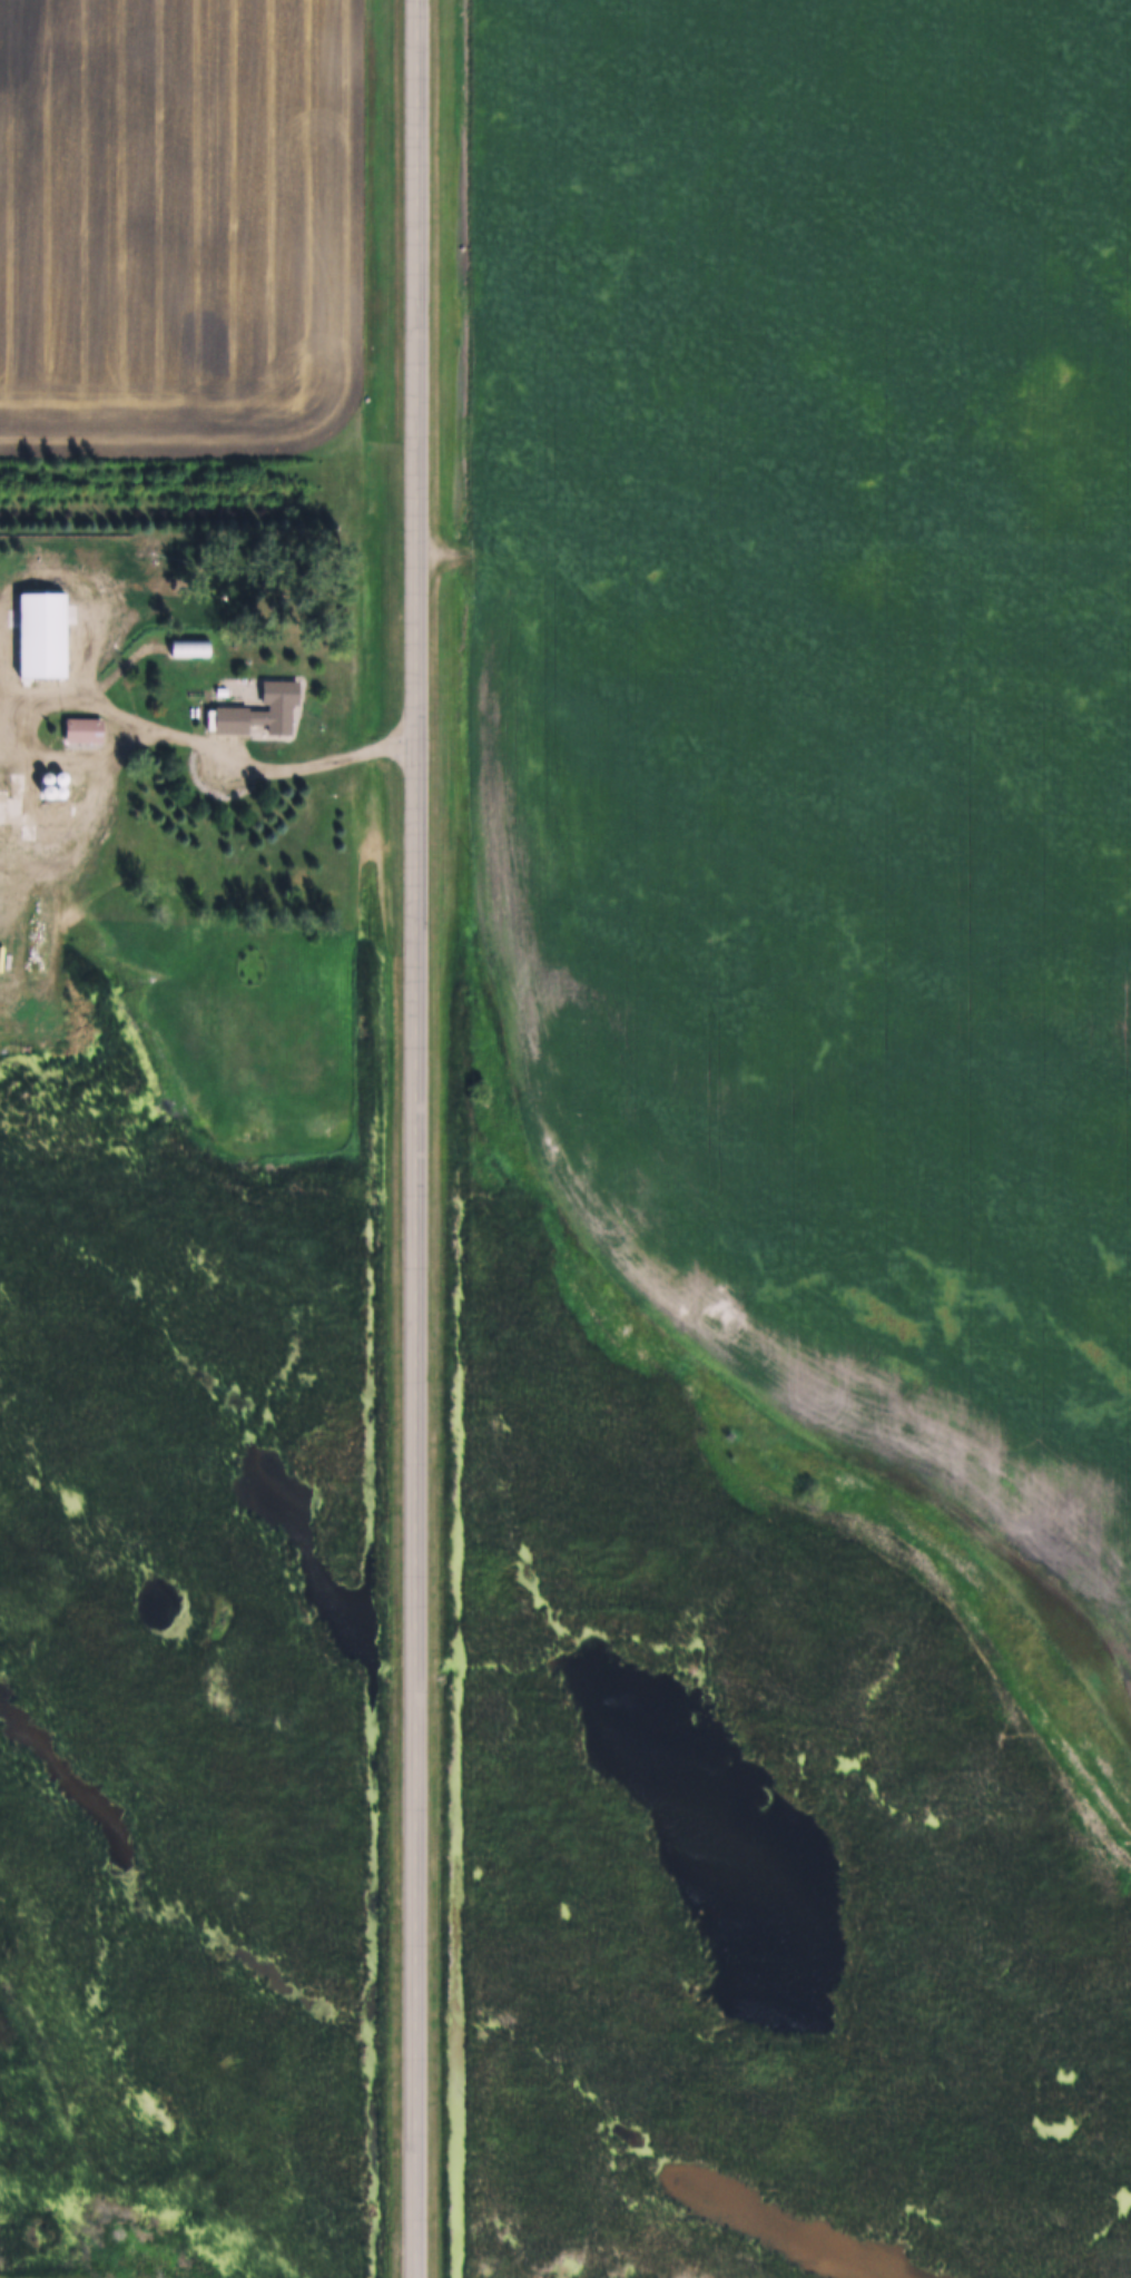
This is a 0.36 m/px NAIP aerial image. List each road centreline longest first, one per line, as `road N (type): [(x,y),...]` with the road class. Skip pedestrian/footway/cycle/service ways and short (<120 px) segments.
road 1 (tertiary): [(414,2277),(415,0)]

